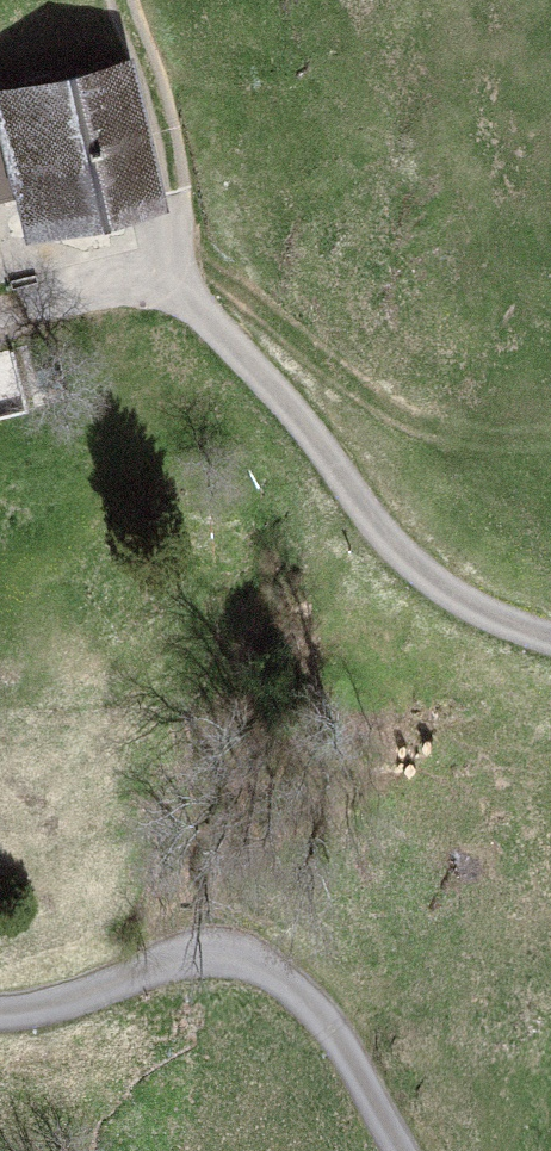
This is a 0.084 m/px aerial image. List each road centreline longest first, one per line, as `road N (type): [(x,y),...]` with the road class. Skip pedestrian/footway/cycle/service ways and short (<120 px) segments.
road 1 (unclassified): [(190,302),(306,426),(431,580),(494,621),(550,641)]
road 2 (unclassified): [(400,1150),(312,1008),(262,970),(209,958),(0,1012)]
road 3 (track): [(123,0),(157,91),(190,302)]

